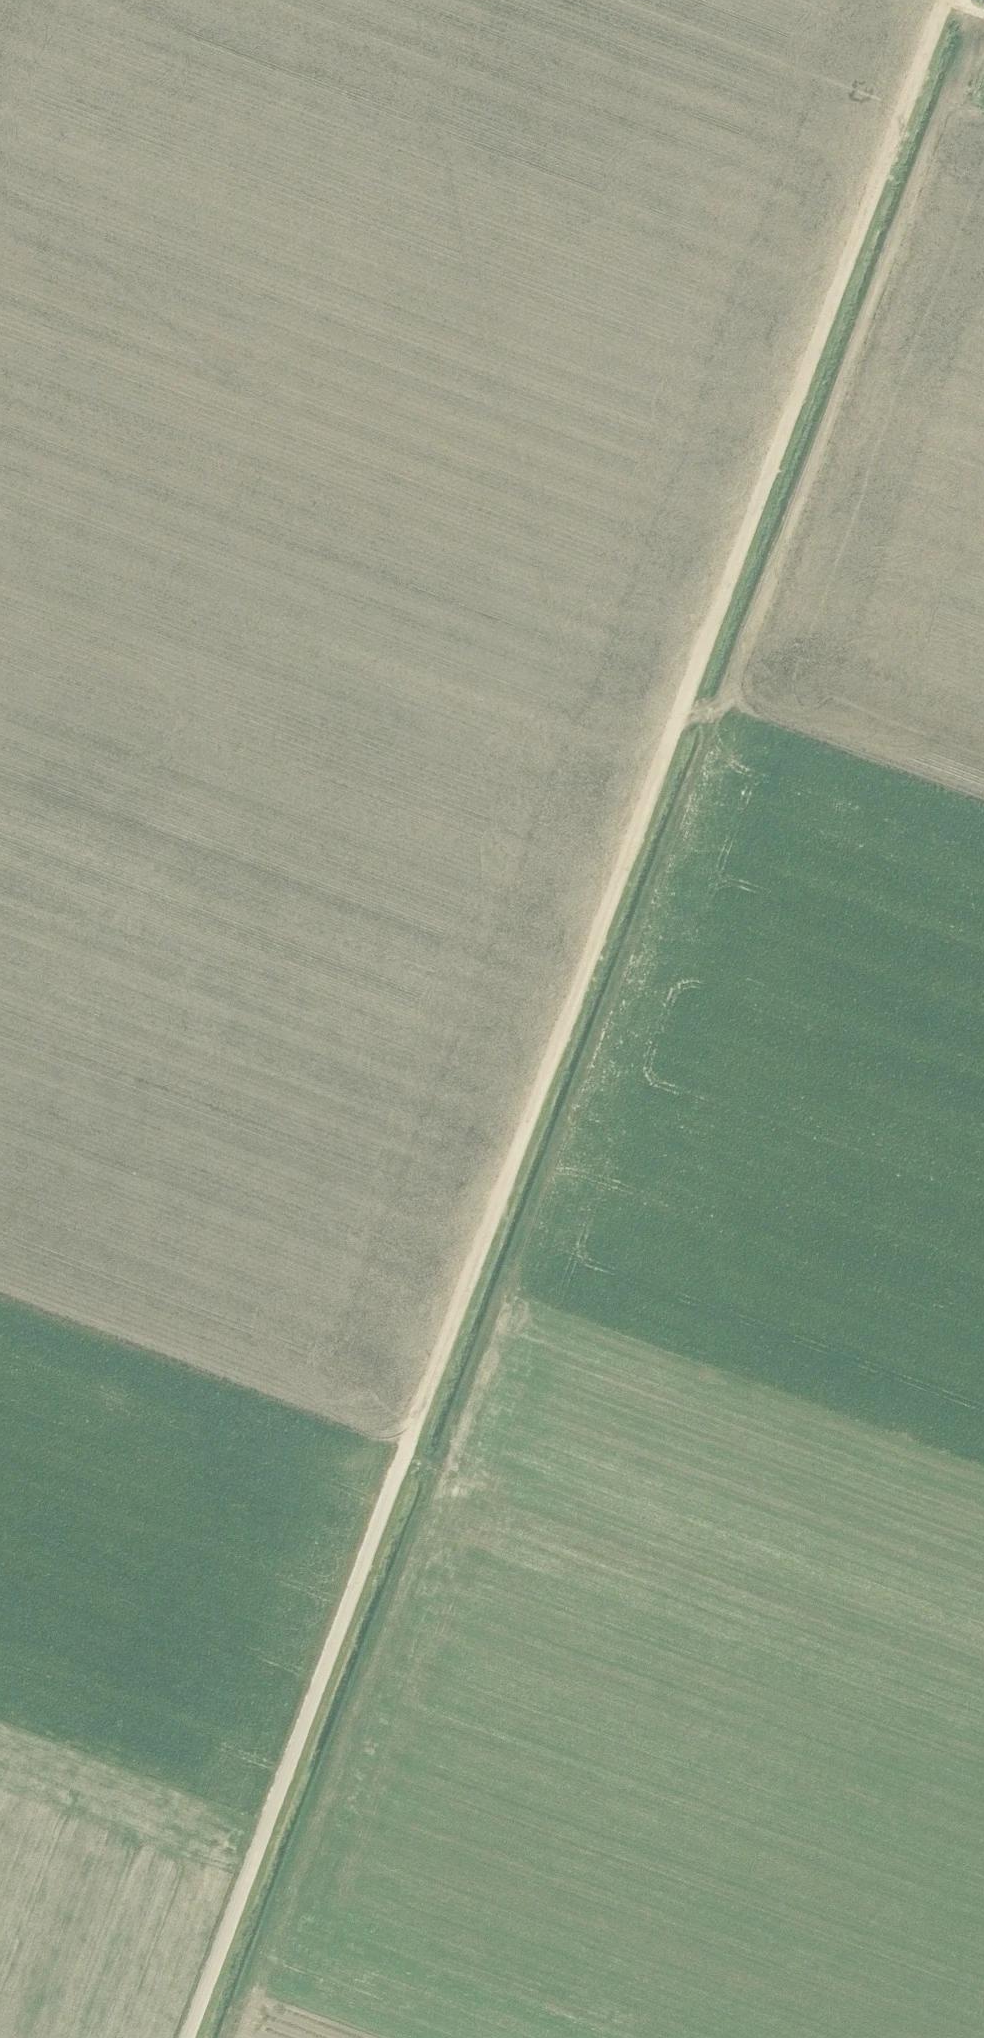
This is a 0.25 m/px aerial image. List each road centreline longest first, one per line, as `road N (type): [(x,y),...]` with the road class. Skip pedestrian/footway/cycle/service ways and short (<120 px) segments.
road 1 (unclassified): [(195,2037),(953,0)]

